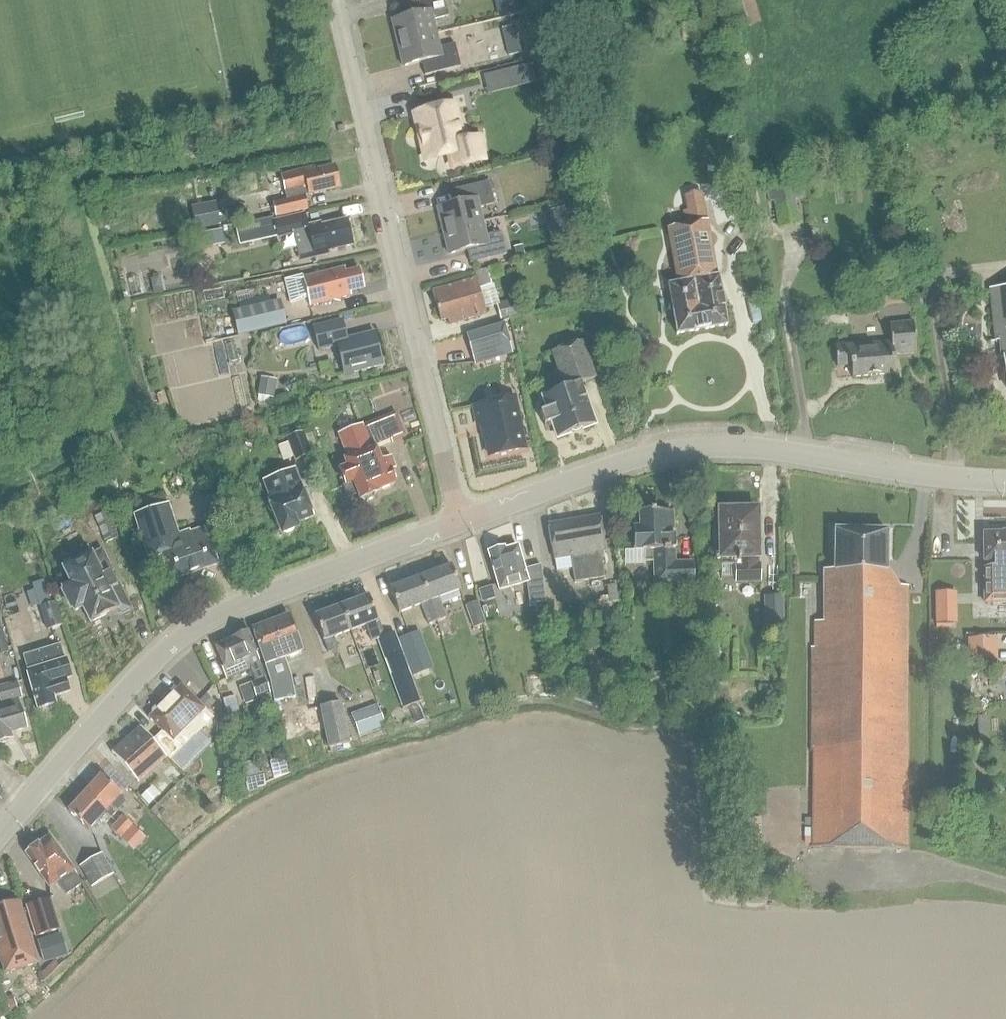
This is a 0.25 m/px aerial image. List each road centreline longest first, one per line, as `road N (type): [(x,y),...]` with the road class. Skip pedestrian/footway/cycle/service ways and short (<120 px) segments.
road 1 (tertiary): [(0,840),(197,628),(459,527)]
road 2 (tertiary): [(459,527),(613,468),(710,449),(1005,483)]
road 3 (residential): [(459,527),(330,0)]

